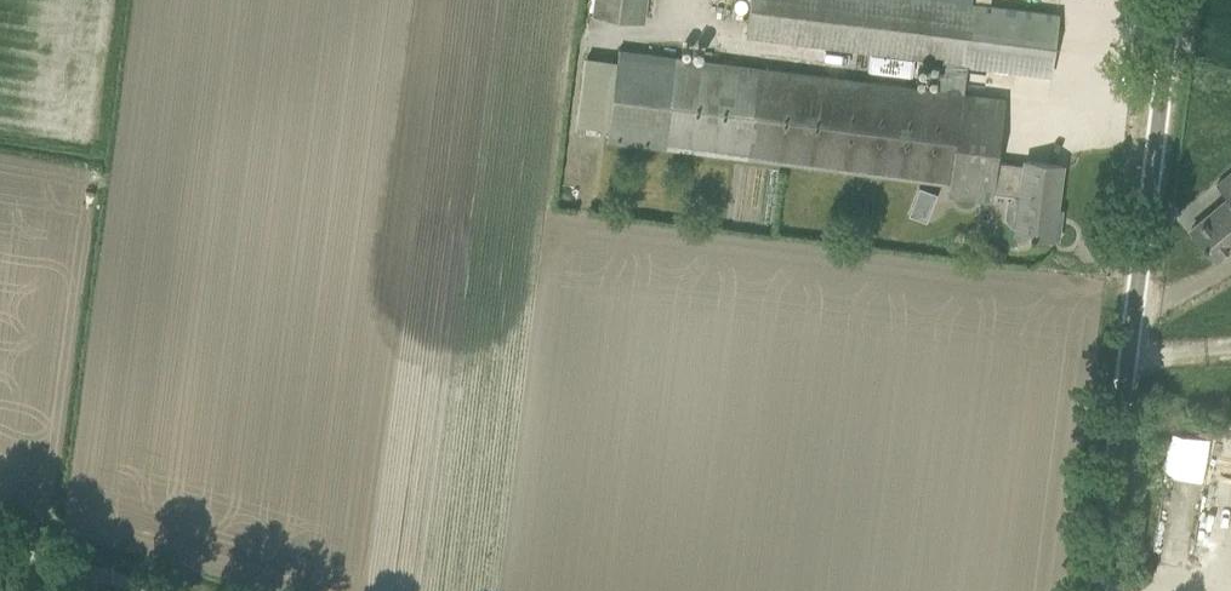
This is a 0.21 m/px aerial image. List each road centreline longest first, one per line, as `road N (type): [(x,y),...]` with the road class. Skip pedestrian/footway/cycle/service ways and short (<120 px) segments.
road 1 (unclassified): [(1115,590),(1184,0)]
road 2 (unclassified): [(197,590),(66,552)]

